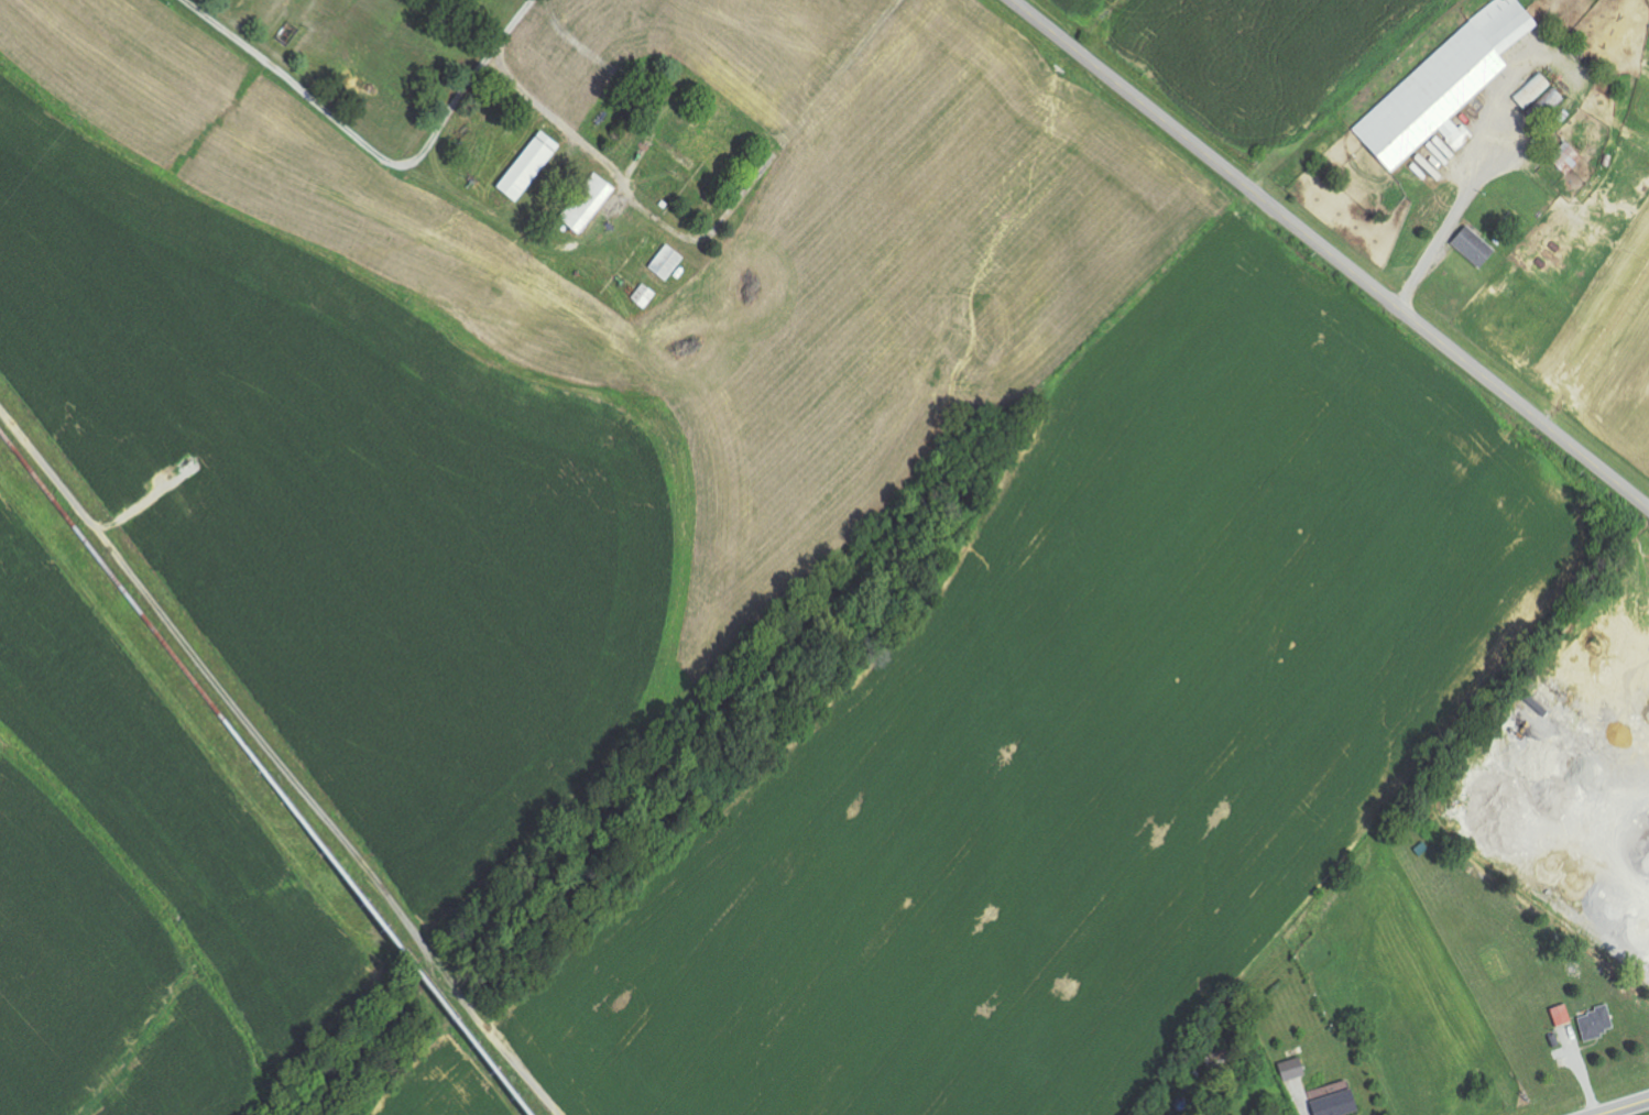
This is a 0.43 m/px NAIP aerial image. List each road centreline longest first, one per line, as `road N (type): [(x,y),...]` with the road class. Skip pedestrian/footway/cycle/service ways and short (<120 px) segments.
road 1 (secondary): [(1648,509),(1011,0)]

